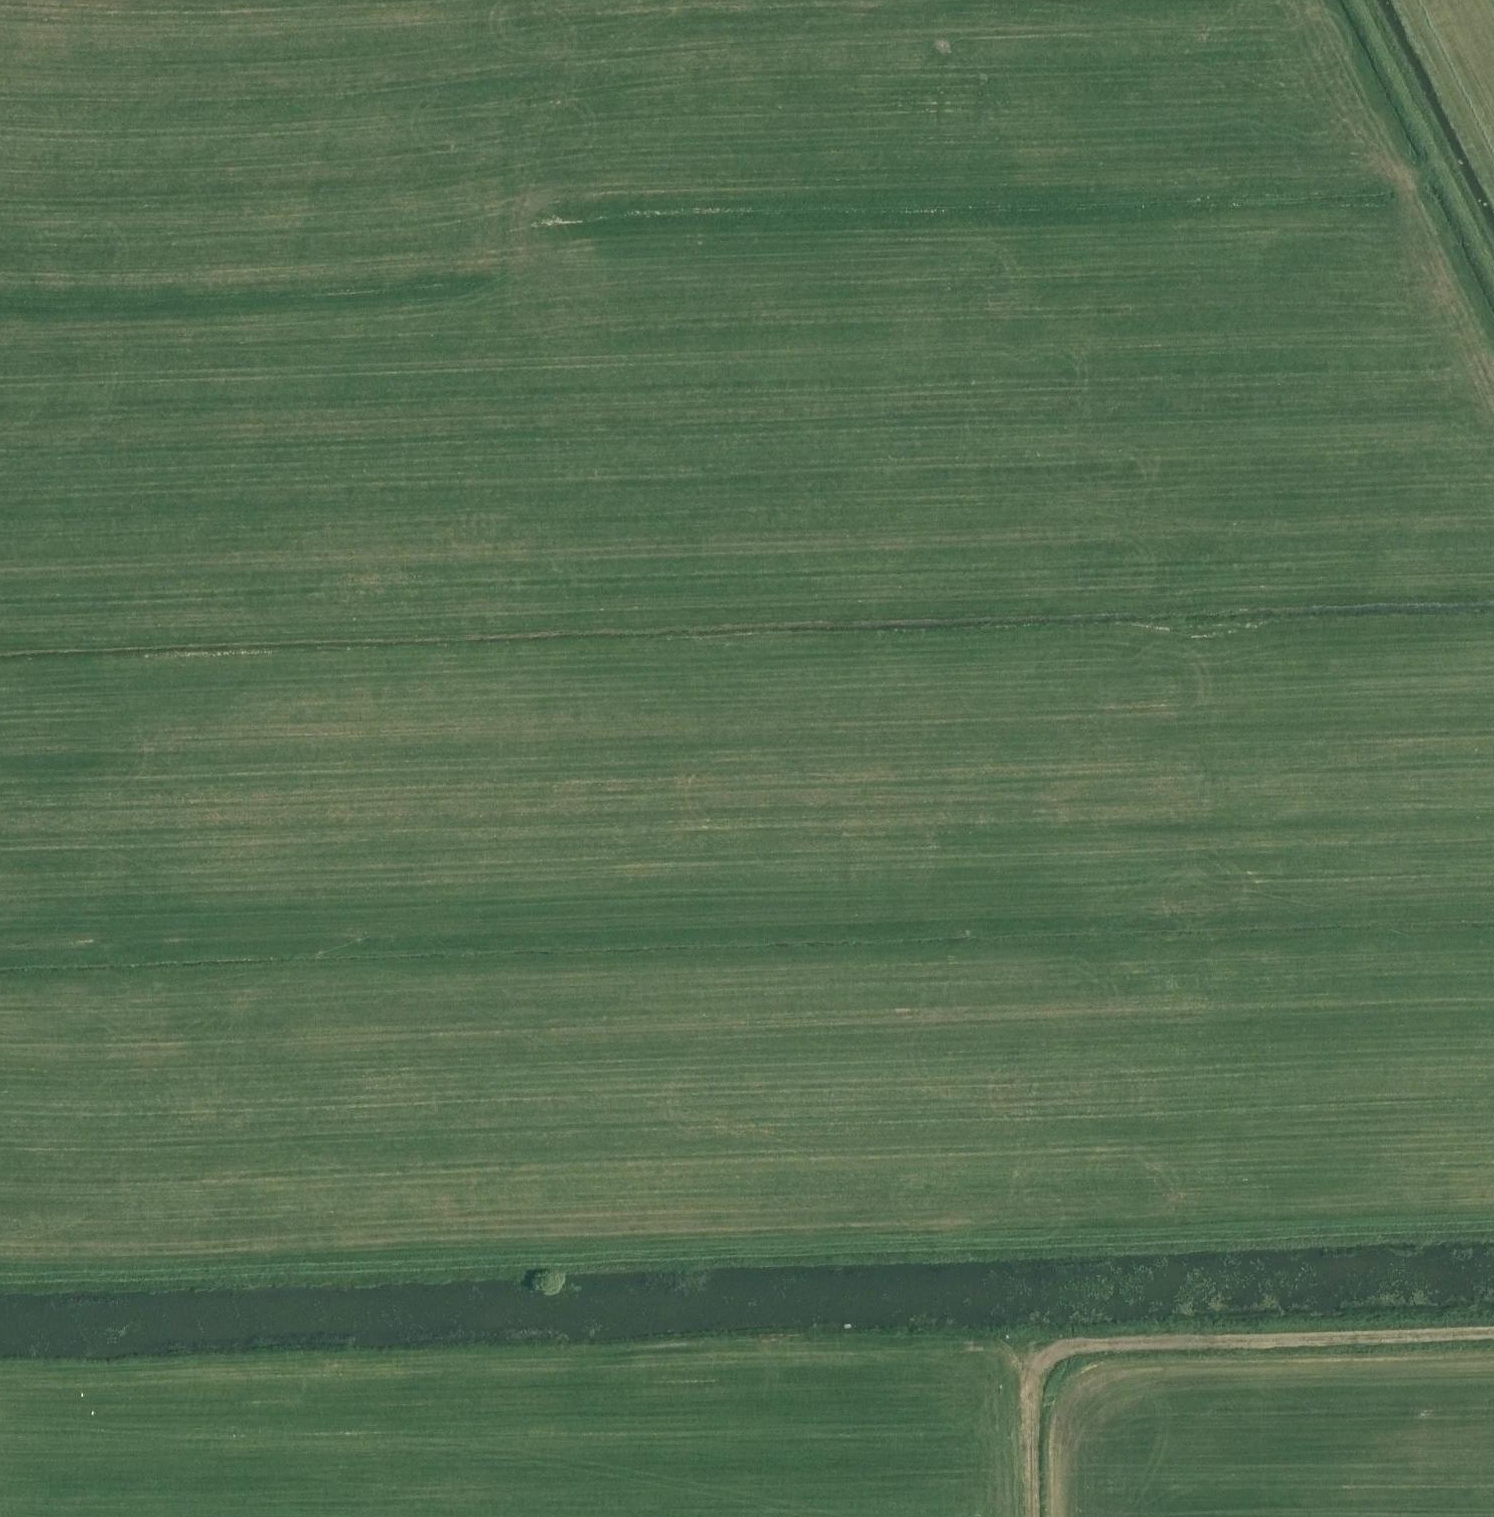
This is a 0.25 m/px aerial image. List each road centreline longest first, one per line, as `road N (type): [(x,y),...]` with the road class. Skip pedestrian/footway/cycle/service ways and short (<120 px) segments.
road 1 (track): [(1037,1516),(1035,1373),(1047,1351),(1077,1342),(1493,1331)]
road 2 (track): [(1493,290),(1353,0)]

